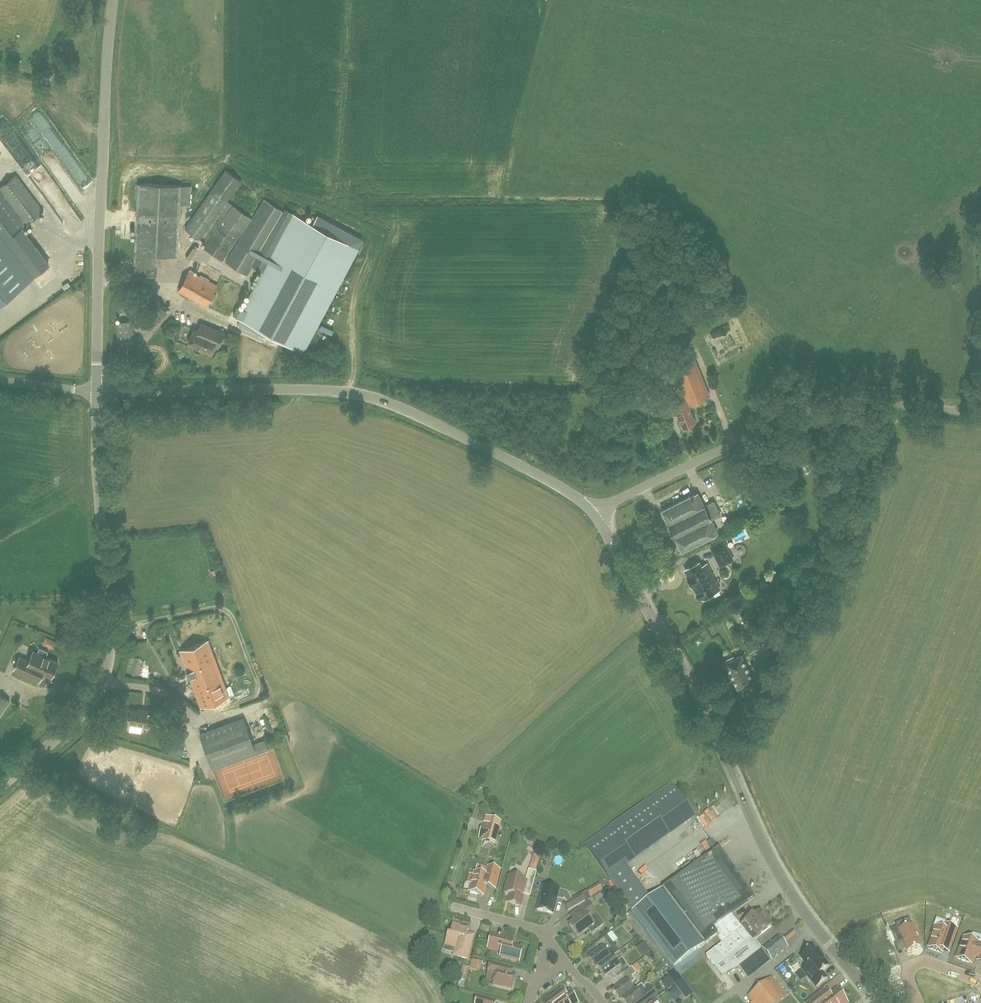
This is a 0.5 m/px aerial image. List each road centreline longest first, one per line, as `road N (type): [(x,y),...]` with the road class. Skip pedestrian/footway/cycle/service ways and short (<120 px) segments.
road 1 (unclassified): [(877,1002),(804,914),(593,514)]
road 2 (unclassified): [(593,514),(491,452),(350,393),(95,392)]
road 3 (unclassified): [(0,788),(79,719),(107,672),(111,626),(95,392)]
road 4 (unclassified): [(980,416),(835,405),(779,424),(593,514)]
road 5 (unclassified): [(95,392),(105,60),(114,0)]
road 6 (residential): [(564,962),(536,928),(454,906)]

